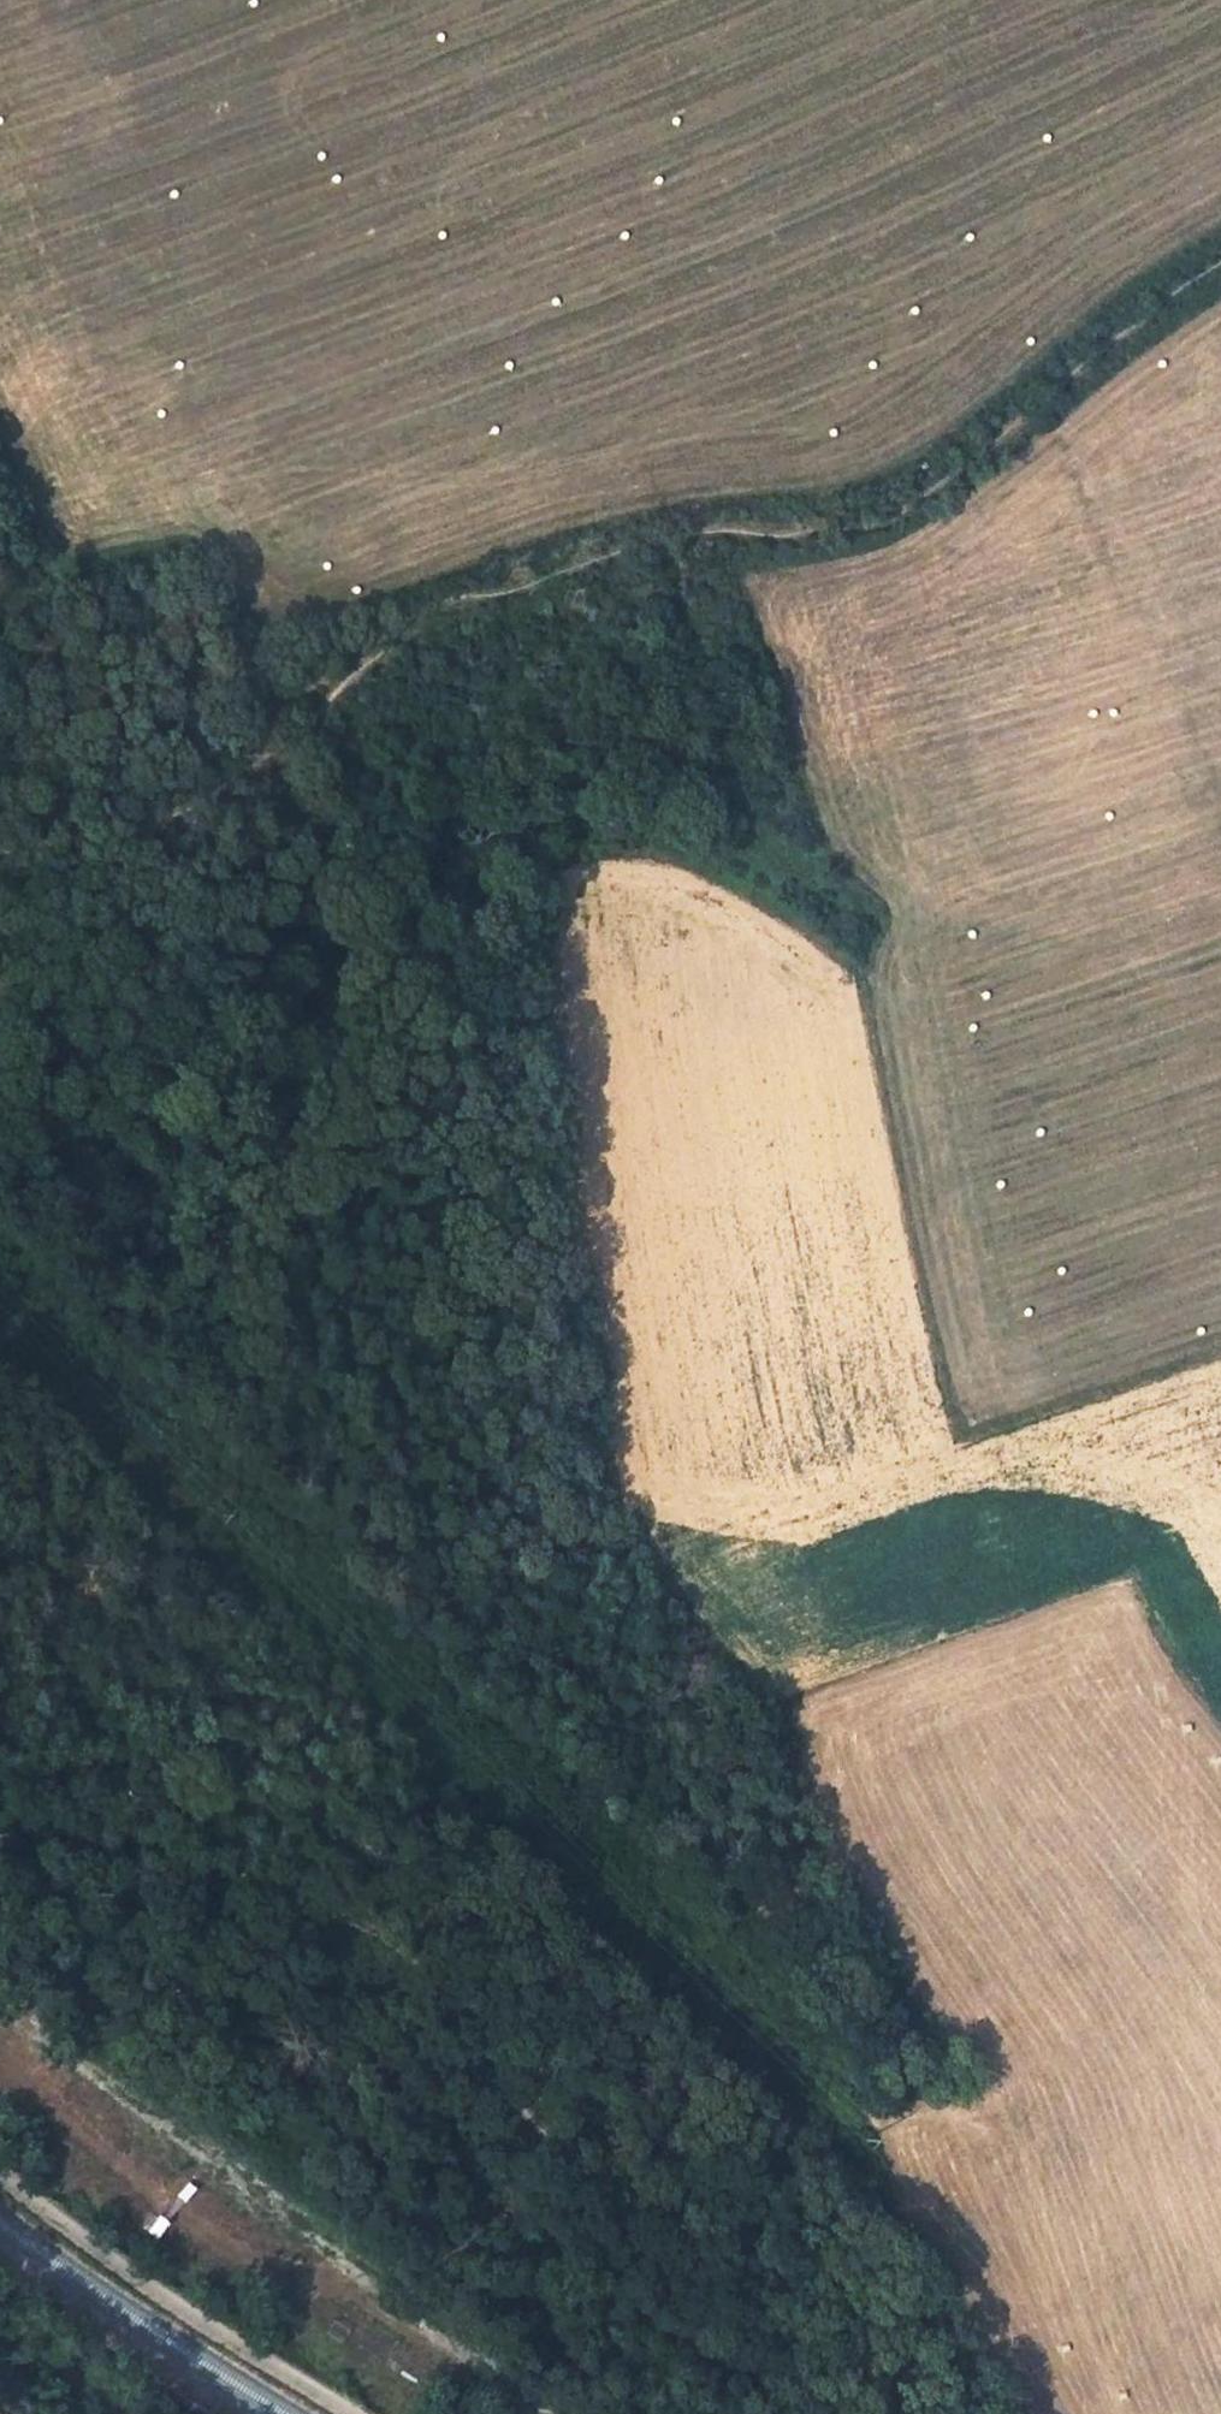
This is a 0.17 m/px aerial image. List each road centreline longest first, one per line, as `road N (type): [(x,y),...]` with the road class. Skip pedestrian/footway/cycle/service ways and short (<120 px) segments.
road 1 (track): [(1220,1711),(1027,1425),(633,1526)]
road 2 (residential): [(0,2175),(147,2286),(350,2413)]

